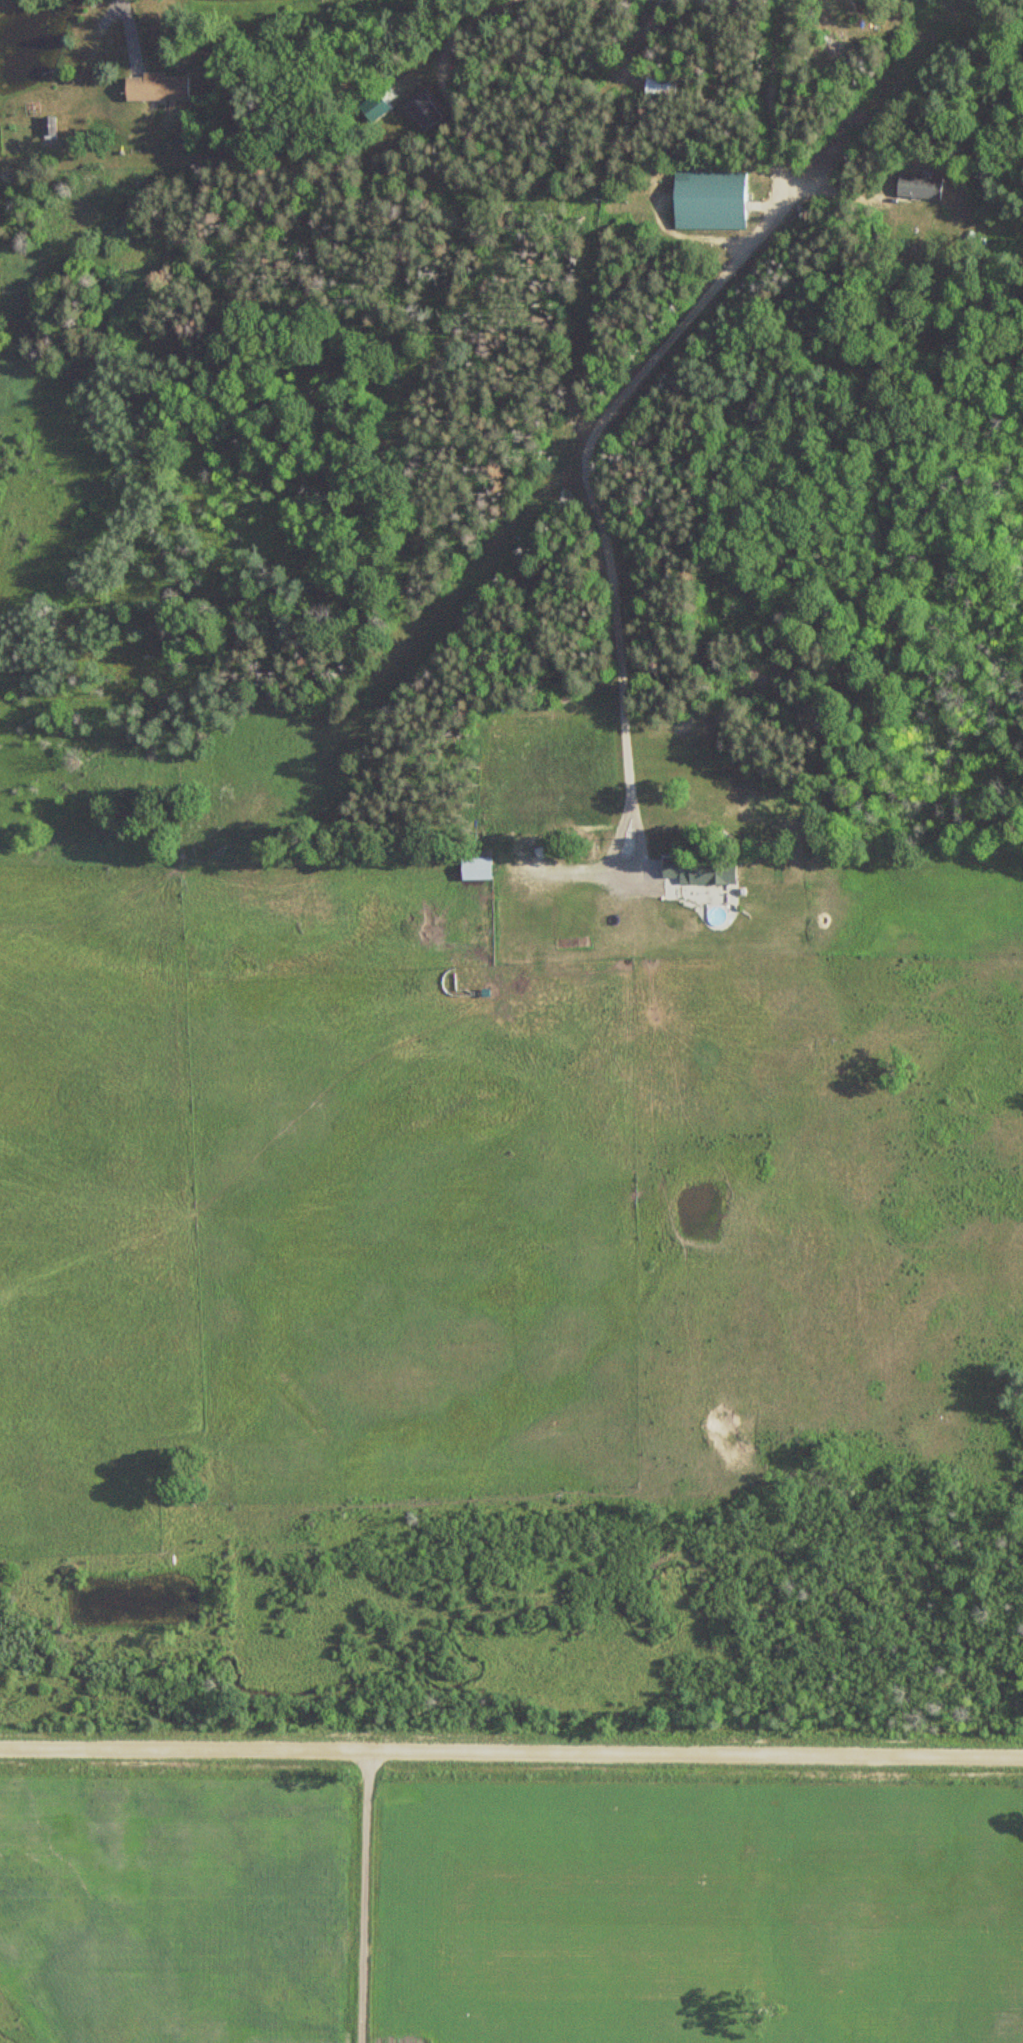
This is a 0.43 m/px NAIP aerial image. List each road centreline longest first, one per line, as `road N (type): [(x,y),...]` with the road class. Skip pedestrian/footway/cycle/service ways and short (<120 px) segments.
road 1 (residential): [(1022,1754),(0,1743)]
road 2 (residential): [(781,0),(776,216)]

